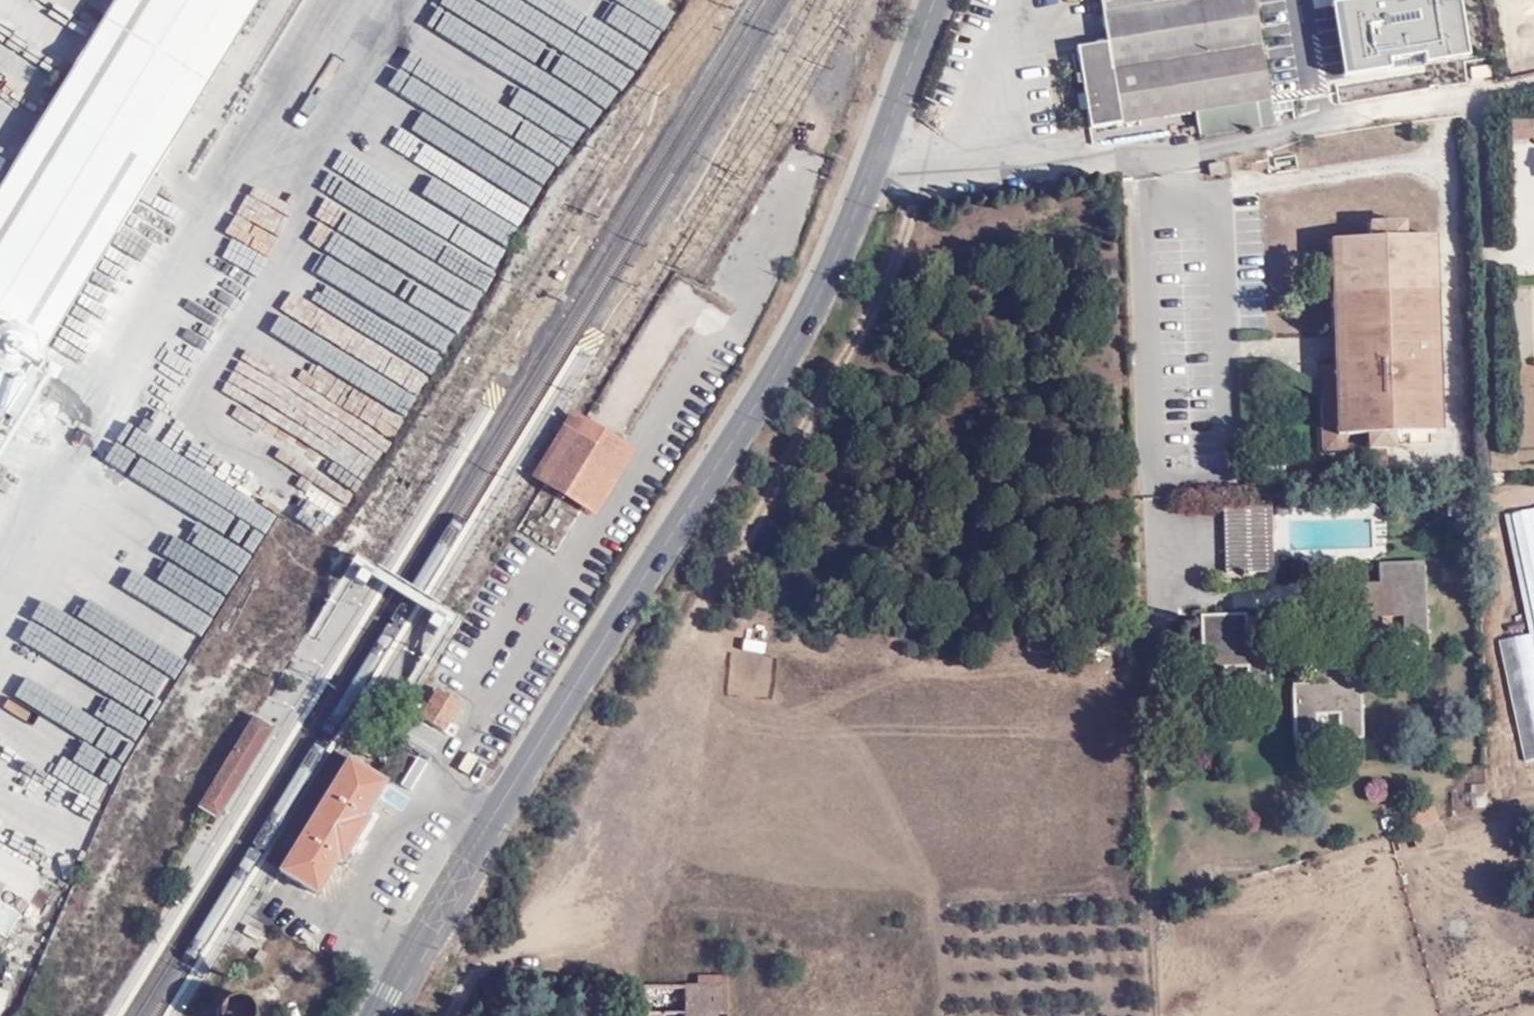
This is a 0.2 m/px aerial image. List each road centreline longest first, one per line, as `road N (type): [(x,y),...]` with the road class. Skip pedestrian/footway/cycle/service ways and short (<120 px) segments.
road 1 (secondary): [(374,1015),(769,388),(845,246),(881,148)]
road 2 (residential): [(881,148),(943,173),(1201,152),(1533,80)]
road 3 (secondary): [(881,148),(934,0)]

